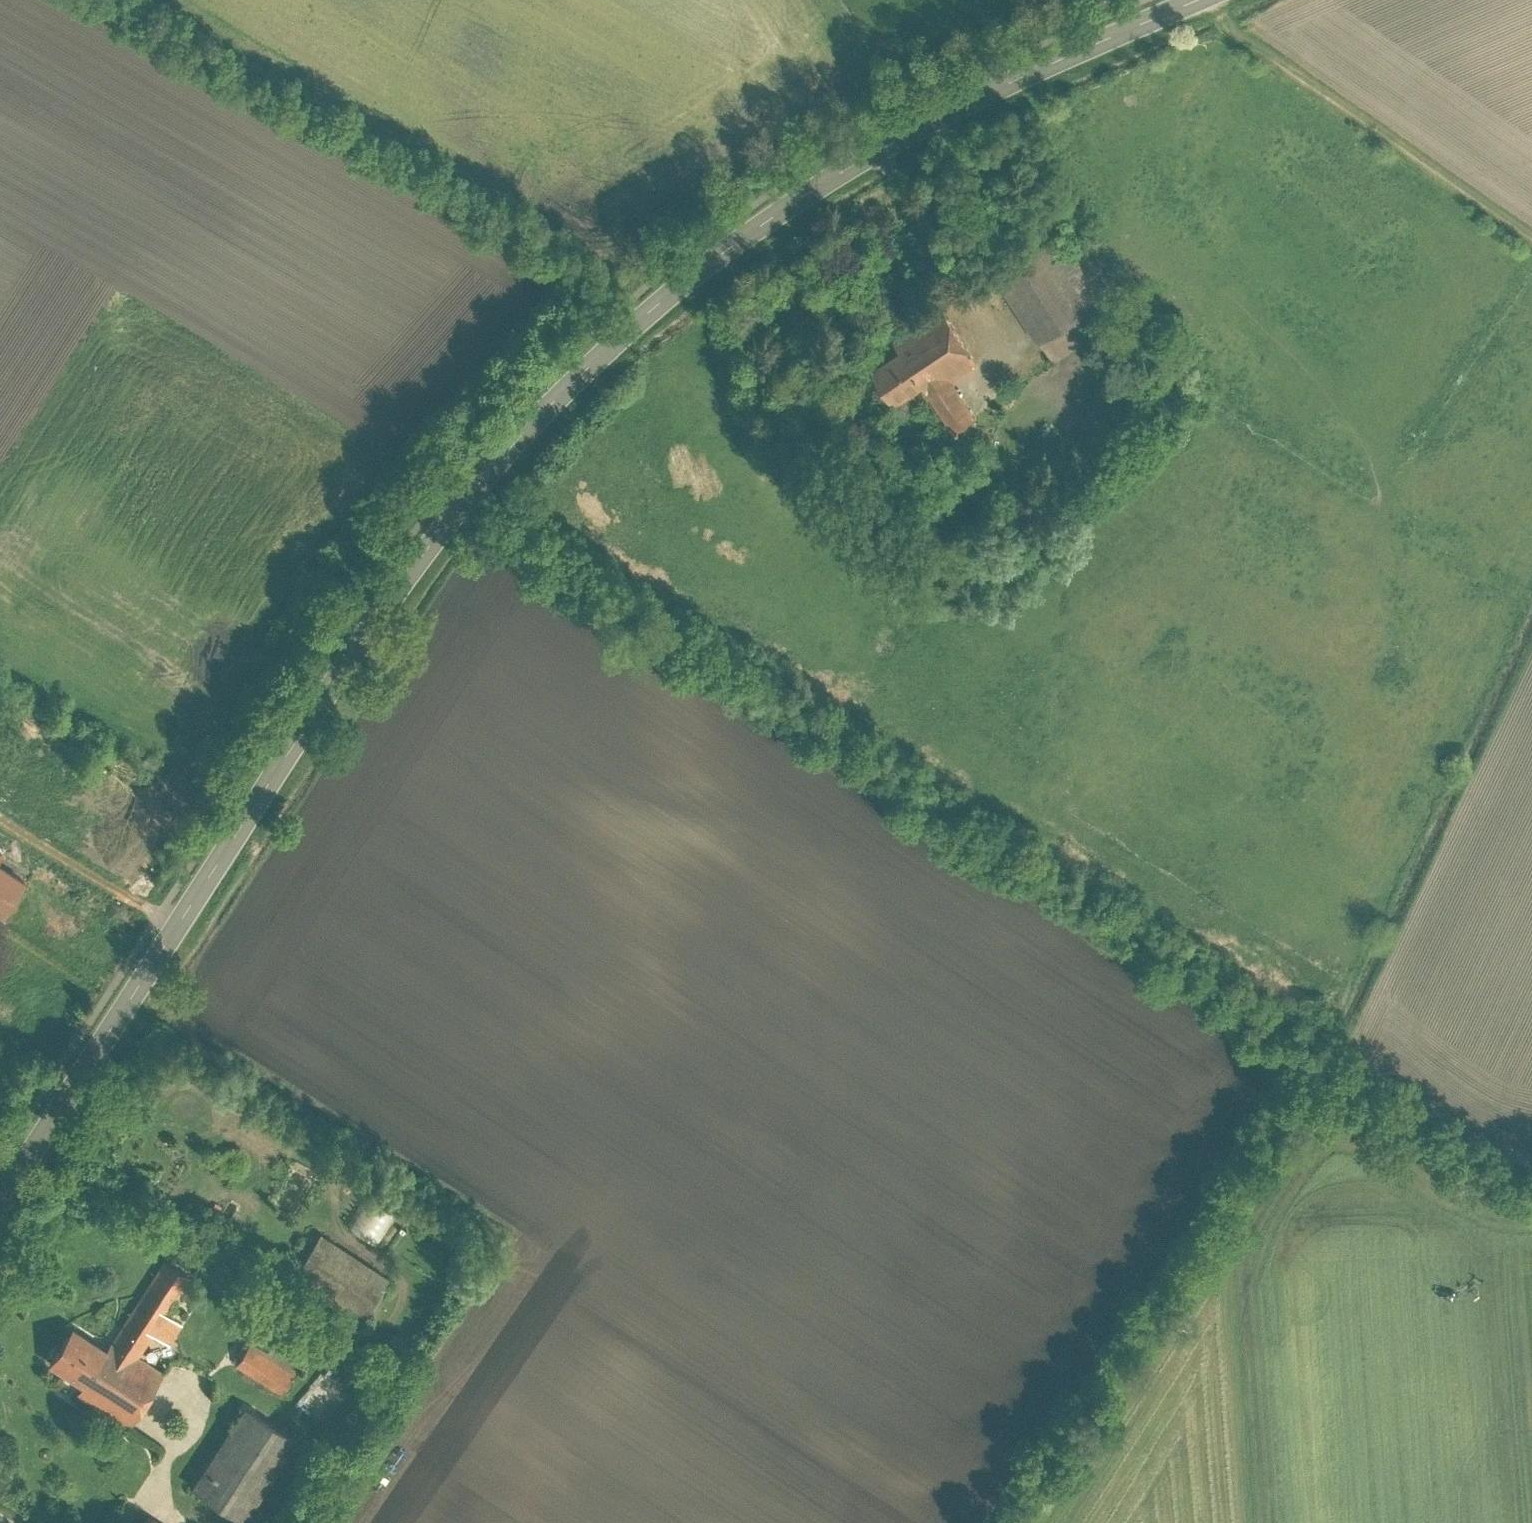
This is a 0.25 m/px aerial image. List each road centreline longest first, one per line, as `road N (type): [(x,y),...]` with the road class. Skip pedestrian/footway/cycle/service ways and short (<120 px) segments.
road 1 (tertiary): [(1194,0),(950,111),(821,184),(685,277),(586,367),(492,465),(387,607),(0,1198)]
road 2 (track): [(1531,240),(1234,33),(1211,0)]

